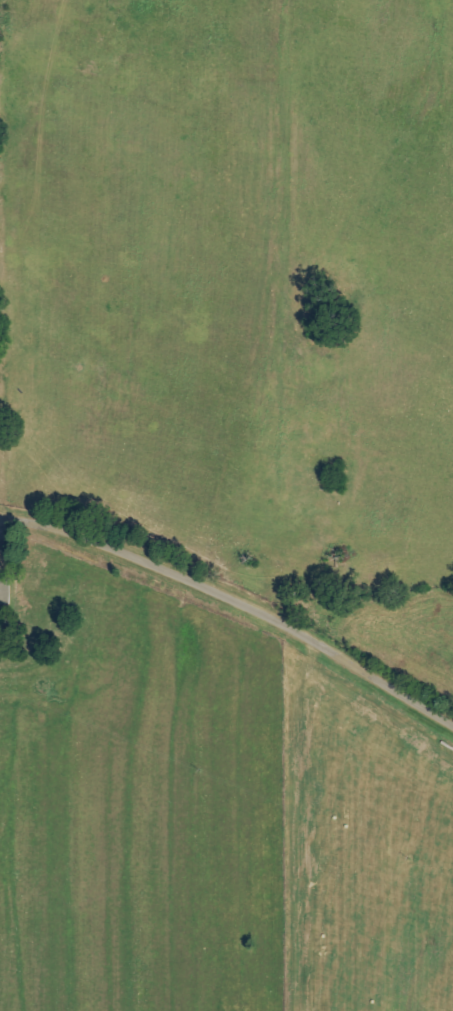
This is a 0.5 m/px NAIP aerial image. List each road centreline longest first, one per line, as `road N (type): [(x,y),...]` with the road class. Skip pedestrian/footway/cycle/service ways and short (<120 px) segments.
road 1 (residential): [(452,721),(136,538),(0,497)]

